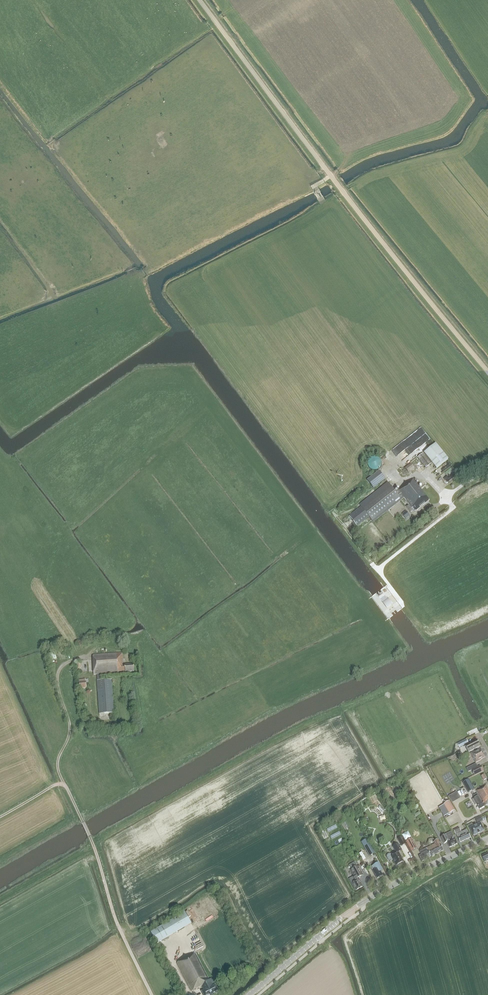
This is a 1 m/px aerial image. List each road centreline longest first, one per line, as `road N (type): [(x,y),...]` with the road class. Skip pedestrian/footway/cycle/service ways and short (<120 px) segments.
road 1 (tertiary): [(487,370),(200,0)]
road 2 (track): [(88,658),(58,671),(70,727),(59,771),(150,994)]
road 3 (tertiary): [(249,994),(364,902),(487,839)]

